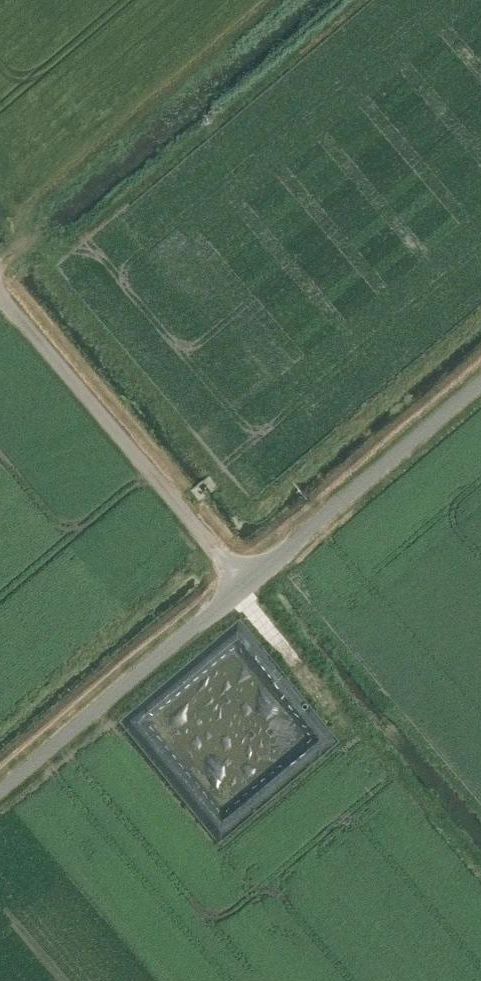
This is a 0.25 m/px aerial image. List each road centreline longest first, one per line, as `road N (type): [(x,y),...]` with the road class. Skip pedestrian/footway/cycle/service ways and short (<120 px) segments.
road 1 (unclassified): [(0,792),(480,382)]
road 2 (track): [(243,585),(0,296)]

